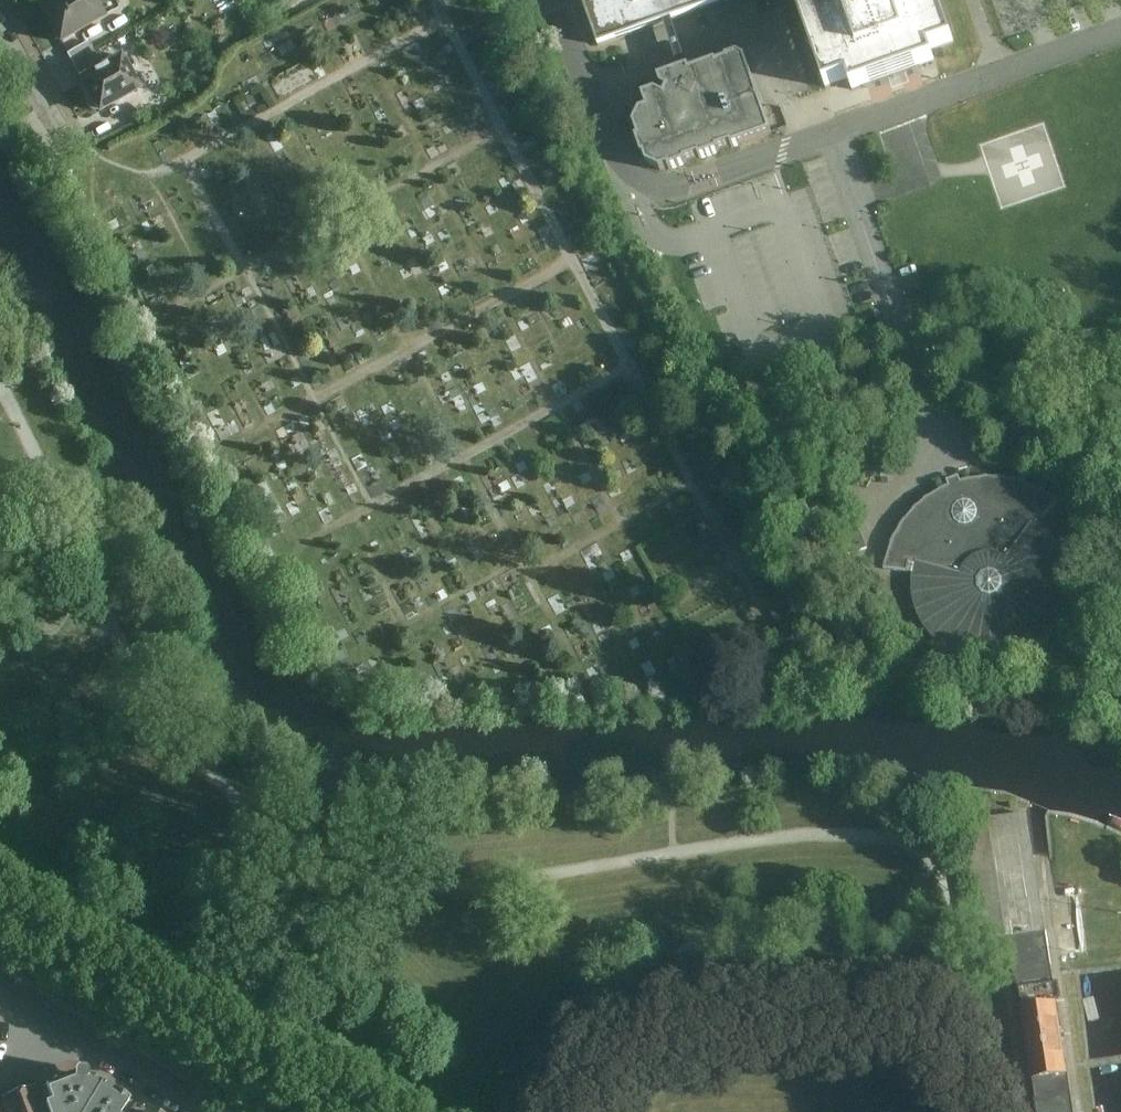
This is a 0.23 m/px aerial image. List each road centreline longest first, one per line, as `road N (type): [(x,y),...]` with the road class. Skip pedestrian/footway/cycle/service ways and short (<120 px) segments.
road 1 (tertiary): [(208,1111),(75,1032)]
road 2 (residential): [(0,29),(64,136)]

